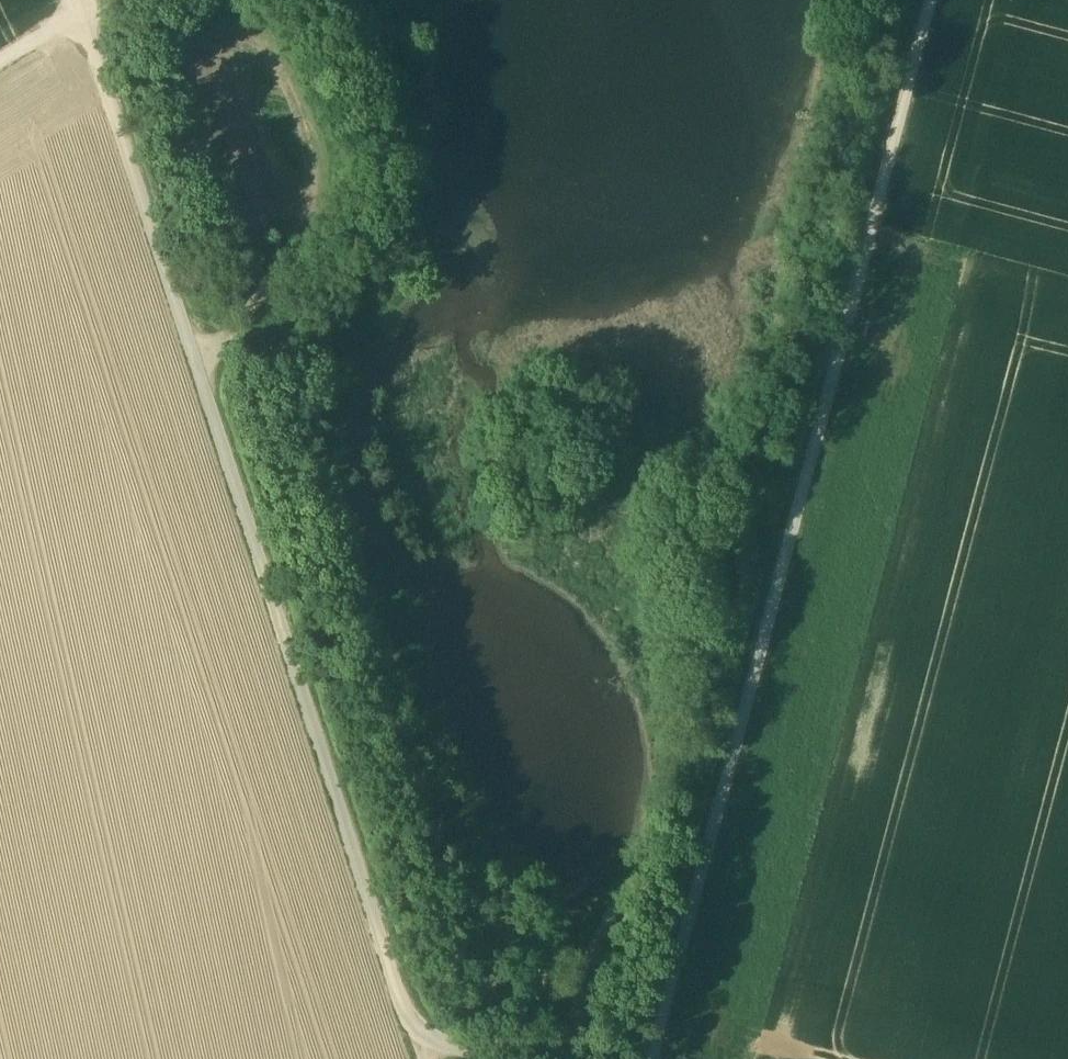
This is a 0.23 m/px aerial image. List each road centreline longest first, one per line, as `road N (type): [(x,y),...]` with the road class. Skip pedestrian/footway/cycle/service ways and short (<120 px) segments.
road 1 (track): [(80,0),(406,1016),(419,1036),(505,1058)]
road 2 (track): [(655,1058),(934,0)]
road 3 (track): [(0,64),(103,0)]

